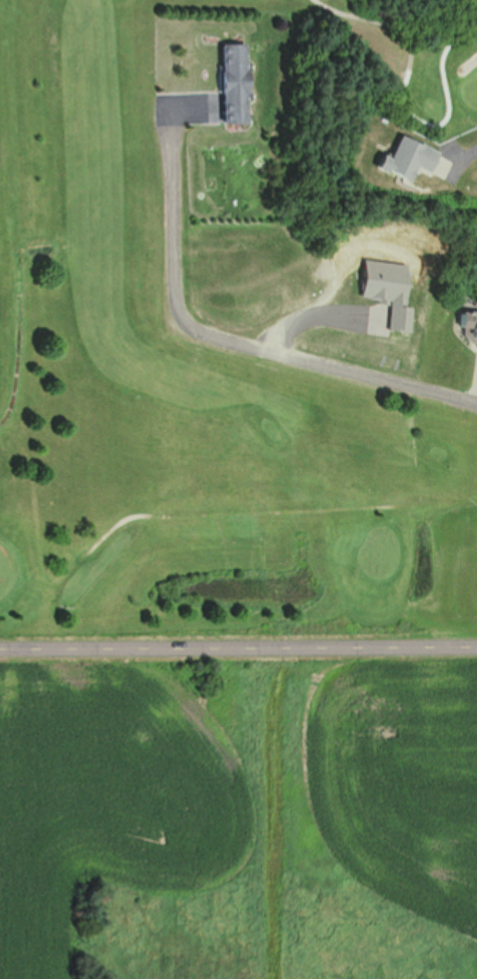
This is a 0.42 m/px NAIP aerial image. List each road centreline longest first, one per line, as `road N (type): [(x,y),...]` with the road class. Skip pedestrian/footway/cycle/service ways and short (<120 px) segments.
road 1 (residential): [(476,399),(188,324),(176,289),(171,108)]
road 2 (residential): [(0,648),(476,645)]

